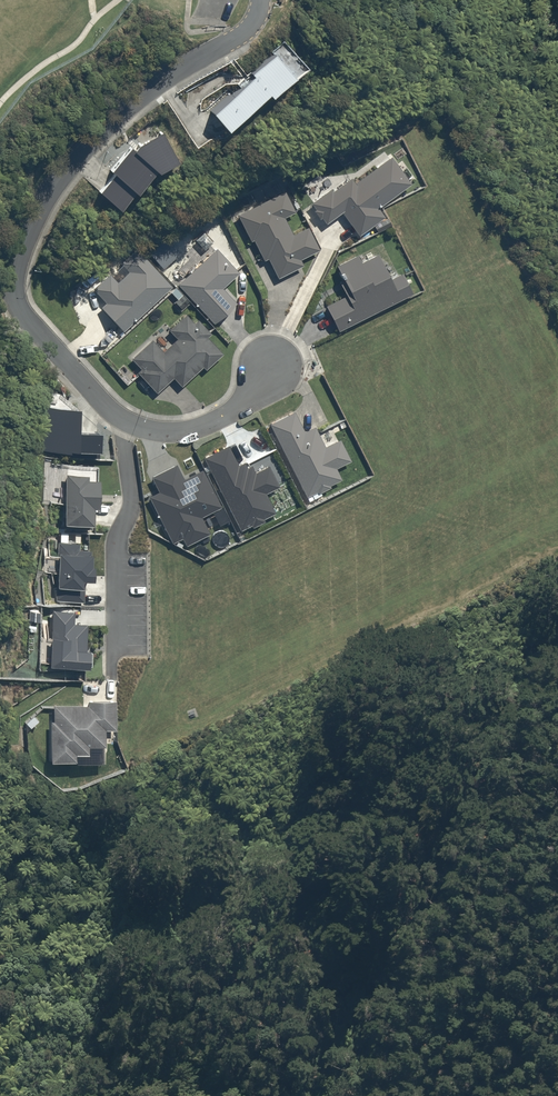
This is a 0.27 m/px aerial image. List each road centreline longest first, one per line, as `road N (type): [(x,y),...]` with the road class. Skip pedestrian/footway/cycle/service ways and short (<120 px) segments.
road 1 (residential): [(273,364),(258,391),(210,426),(160,435),(141,430),(108,410),(27,316),(16,260),(76,147),(163,78),(226,46),(248,27),(260,0)]

